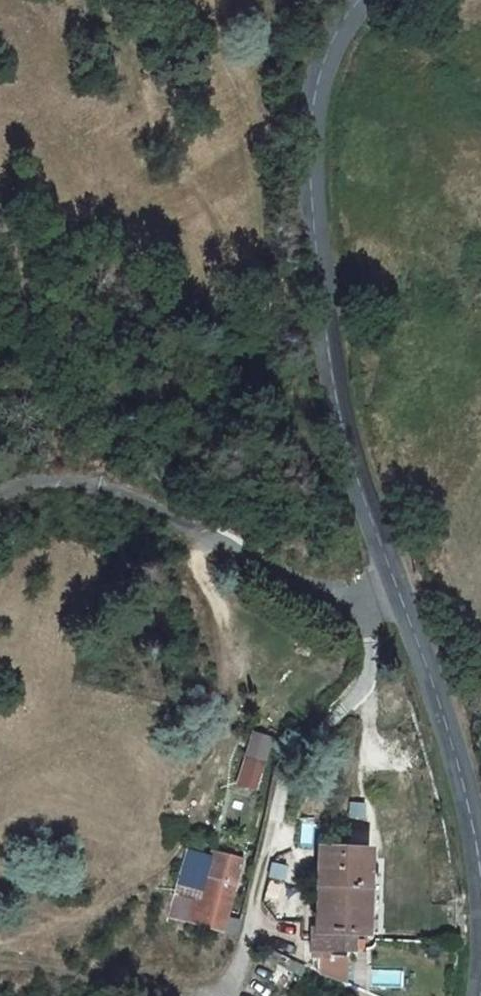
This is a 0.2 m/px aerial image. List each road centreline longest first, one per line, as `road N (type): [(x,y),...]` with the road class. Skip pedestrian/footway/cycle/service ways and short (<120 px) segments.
road 1 (tertiary): [(480,883),(476,839),(412,634),(335,421),(305,153),(315,73),(352,0)]
road 2 (track): [(0,496),(50,476),(107,484),(412,634)]

